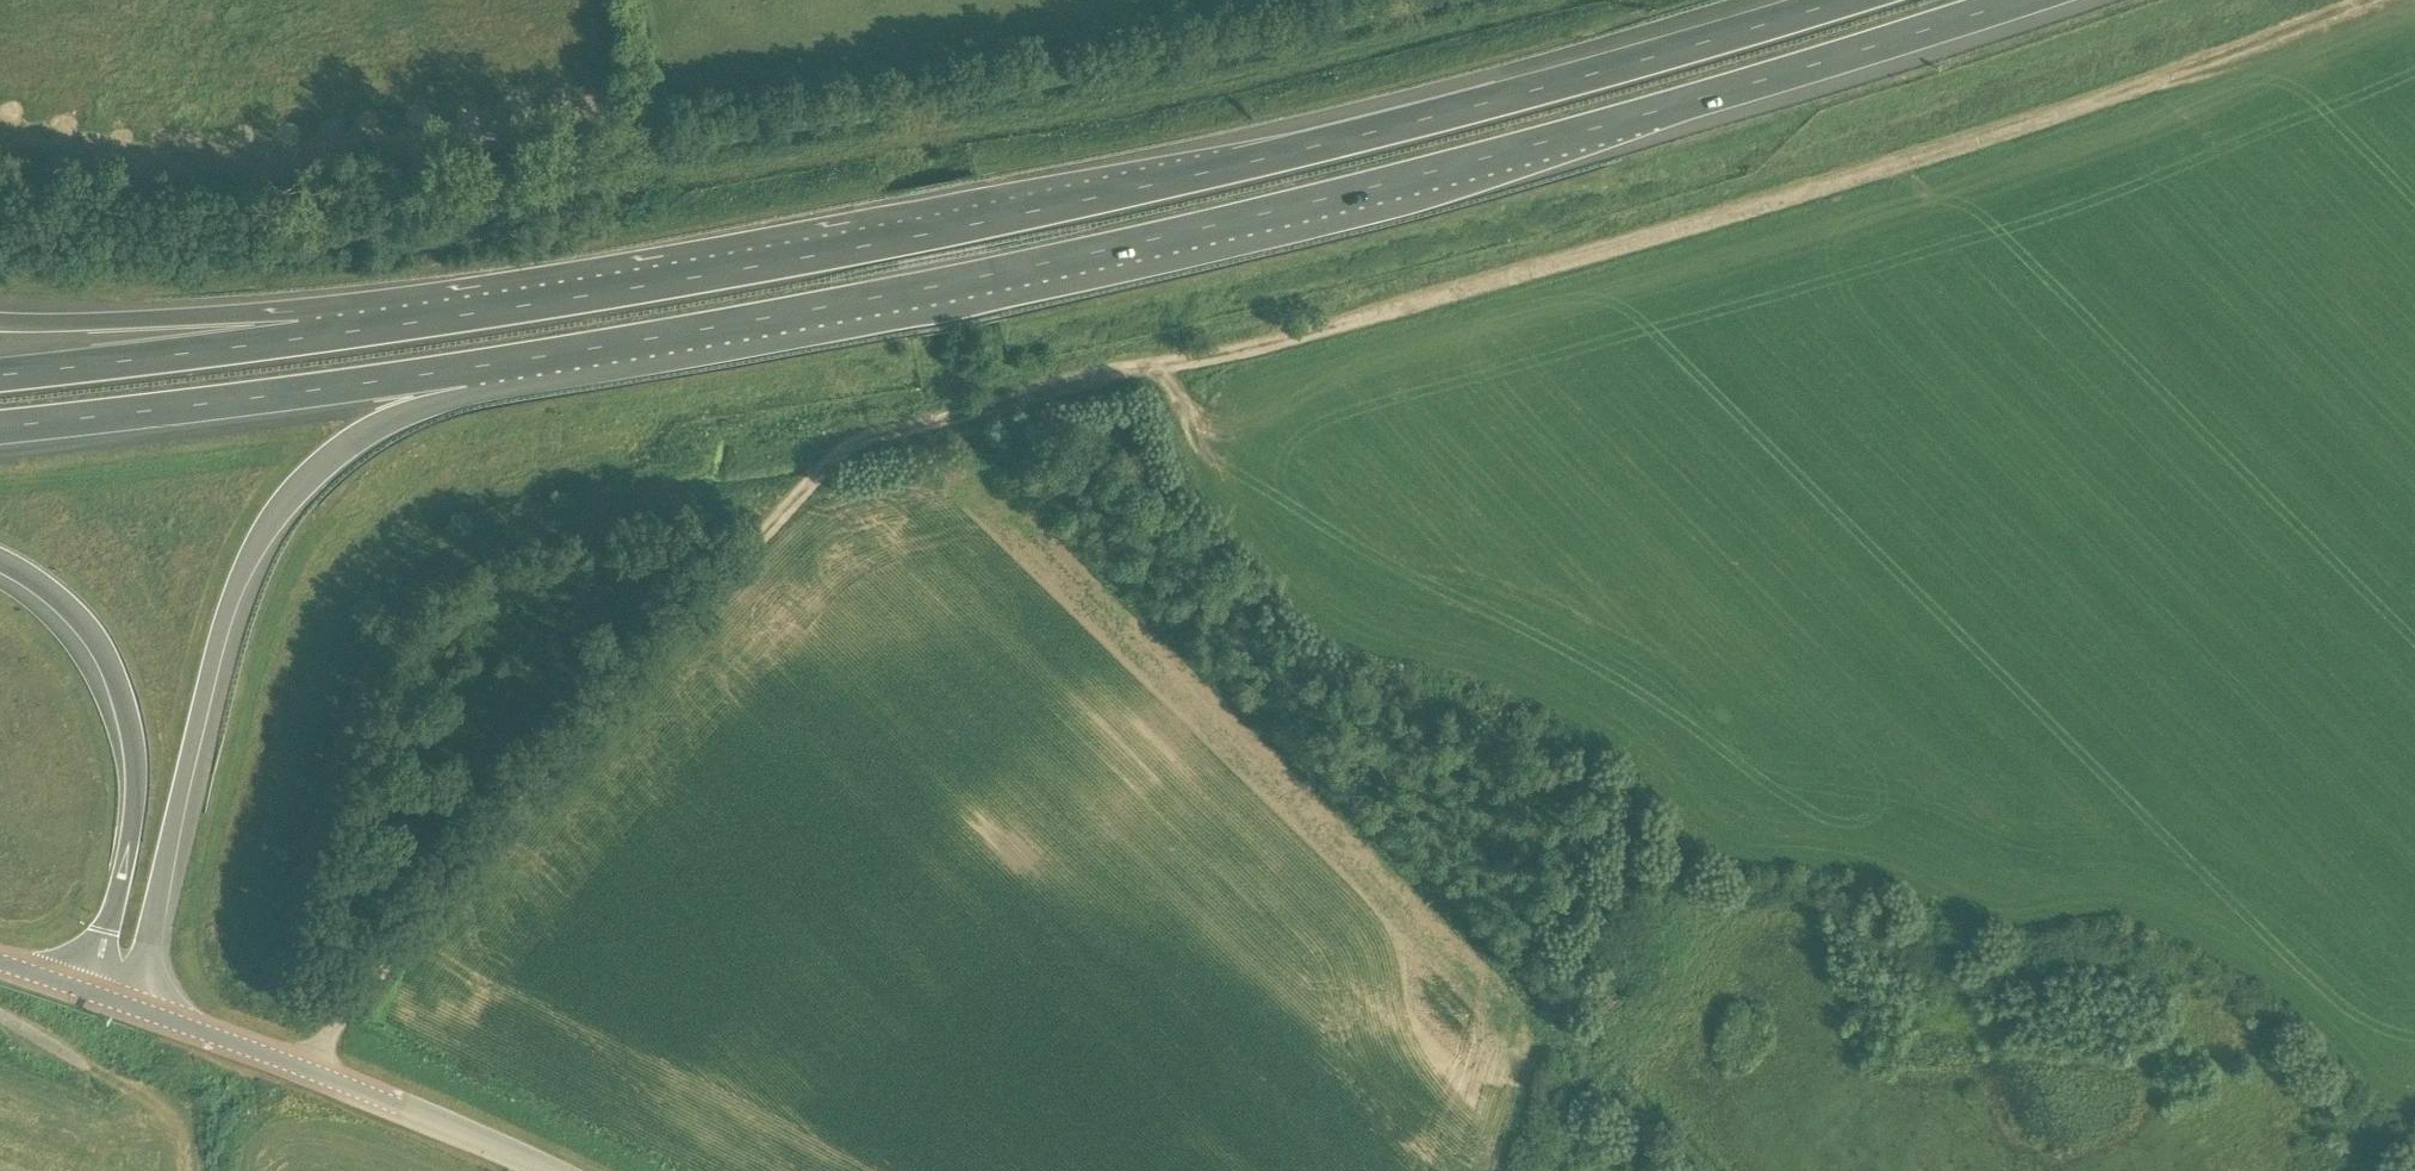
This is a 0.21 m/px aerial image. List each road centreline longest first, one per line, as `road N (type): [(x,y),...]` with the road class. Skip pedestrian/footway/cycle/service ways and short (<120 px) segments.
road 1 (motorway): [(497,367),(1228,224),(1727,91),(2010,0)]
road 2 (motorway): [(1842,0),(1691,51),(1224,168),(713,273),(372,328)]
road 3 (track): [(0,143),(173,179),(570,133),(755,86),(1093,37),(1244,0)]
road 4 (motorway): [(135,1008),(159,866),(225,596),(255,541),(315,471),(355,440),(497,367)]
road 5 (motorway): [(0,431),(497,367)]
road 6 (motorway): [(0,569),(93,643),(122,707),(134,778),(128,829),(84,989)]
road 7 (unclassified): [(542,1170),(405,1109),(135,1008)]
road 8 (motorway): [(372,328),(0,374)]
road 9 (motorway): [(372,328),(0,315)]

